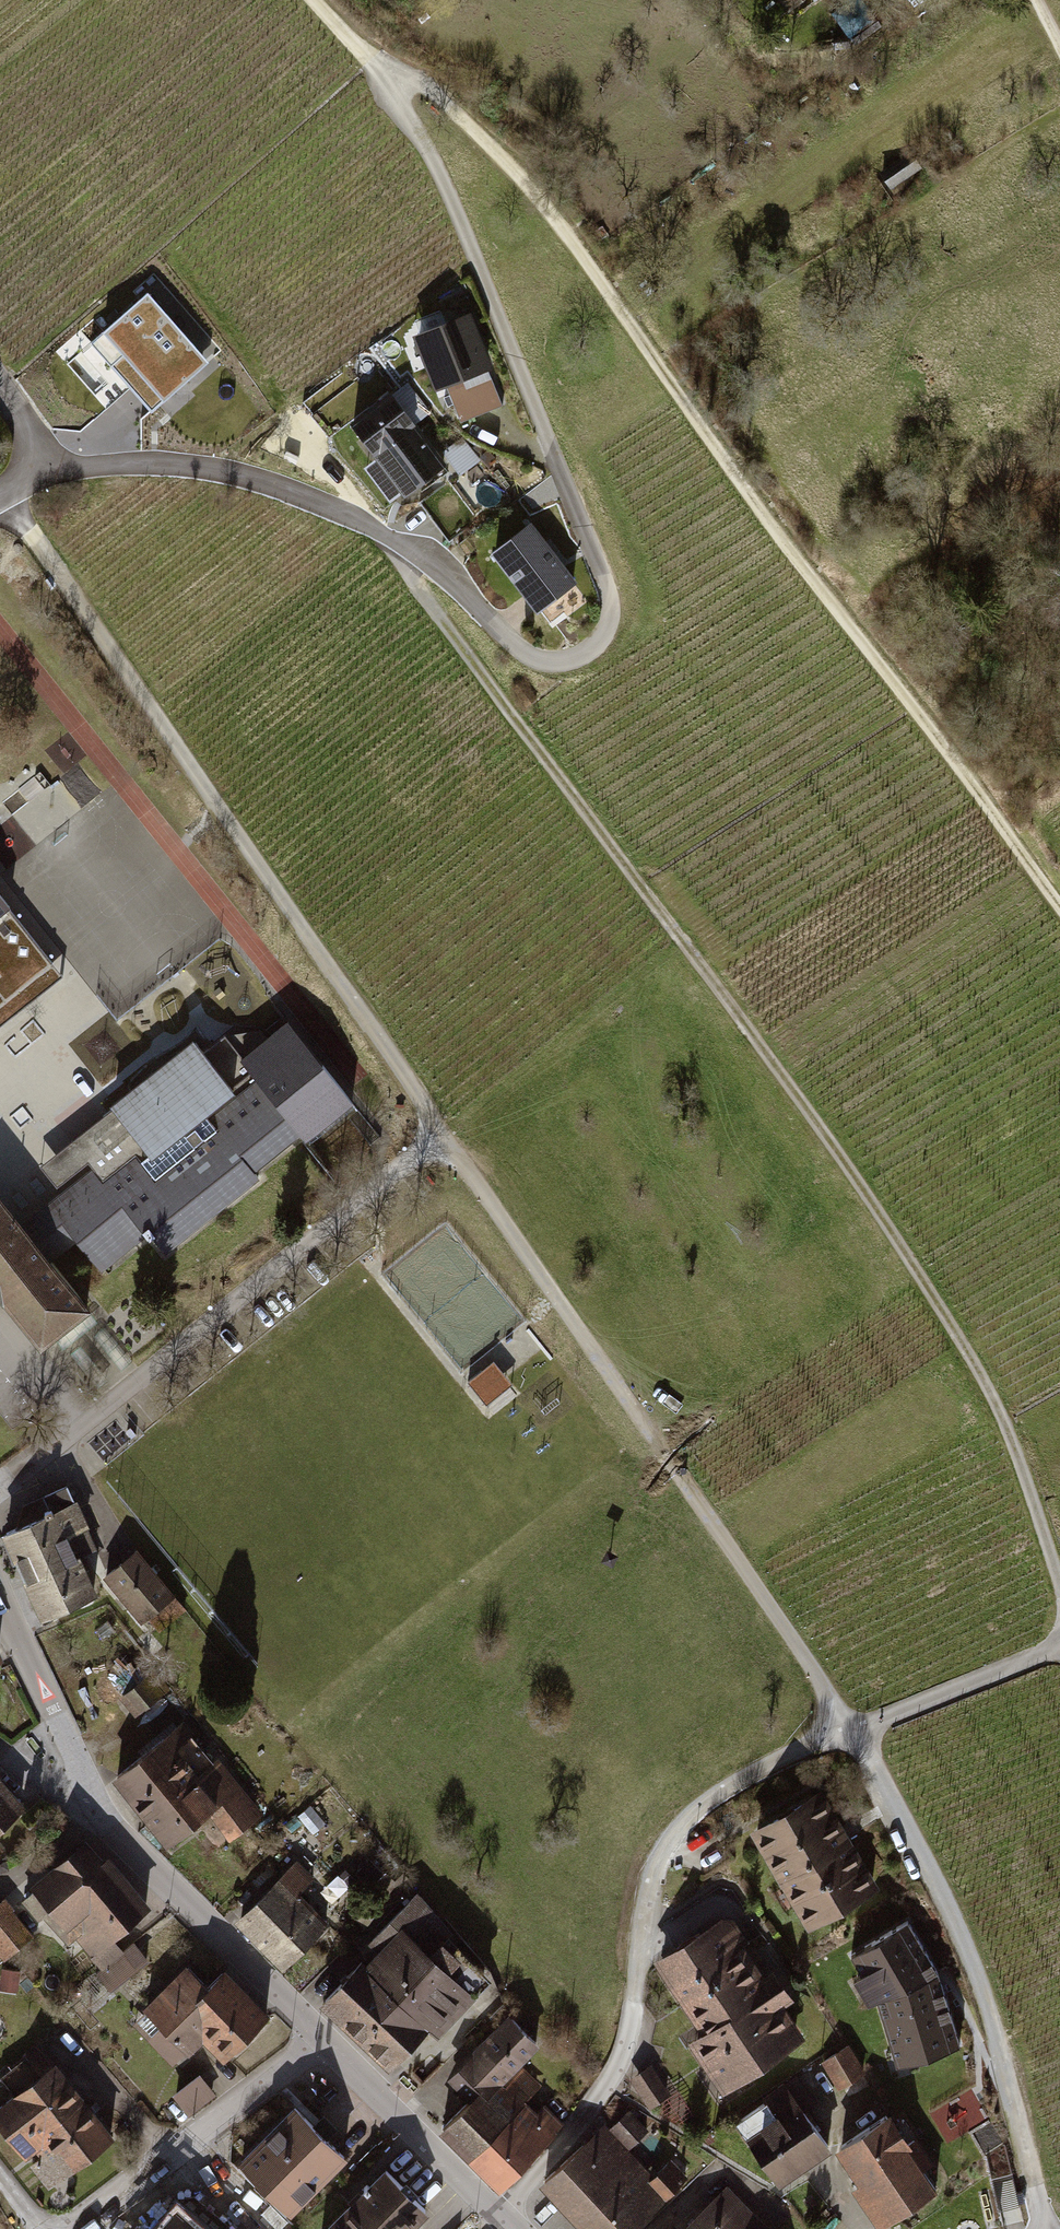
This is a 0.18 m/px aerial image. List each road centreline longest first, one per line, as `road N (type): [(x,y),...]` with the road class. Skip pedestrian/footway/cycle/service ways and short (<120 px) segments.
road 1 (residential): [(42,468),(190,463),(258,479),(394,537),(524,654),(551,663),(596,643),(609,624),(609,592),(475,262),(420,140),(368,62)]
road 2 (track): [(1059,1579),(1001,1420),(957,1340),(817,1125),(409,574),(394,537)]
road 3 (track): [(368,62),(436,93),(529,177),(1059,901)]
road 4 (residential): [(0,491),(442,1134)]
road 5 (residential): [(442,1134),(853,1733)]
road 6 (residential): [(853,1733),(722,1792),(670,1841),(651,1892),(620,2064),(499,2214)]
road 7 (residential): [(0,1493),(442,1134)]
road 8 (residential): [(853,1733),(963,1934),(995,2021),(1048,2228)]
road 9 (residential): [(323,2038),(71,2228)]
road 10 (tertiary): [(111,1827),(323,2038)]
road 11 (tertiary): [(0,1593),(111,1827)]
road 12 (tertiary): [(323,2038),(499,2214)]
road 13 (residential): [(1059,1648),(853,1733)]
road 14 (residential): [(0,1752),(111,1827)]

